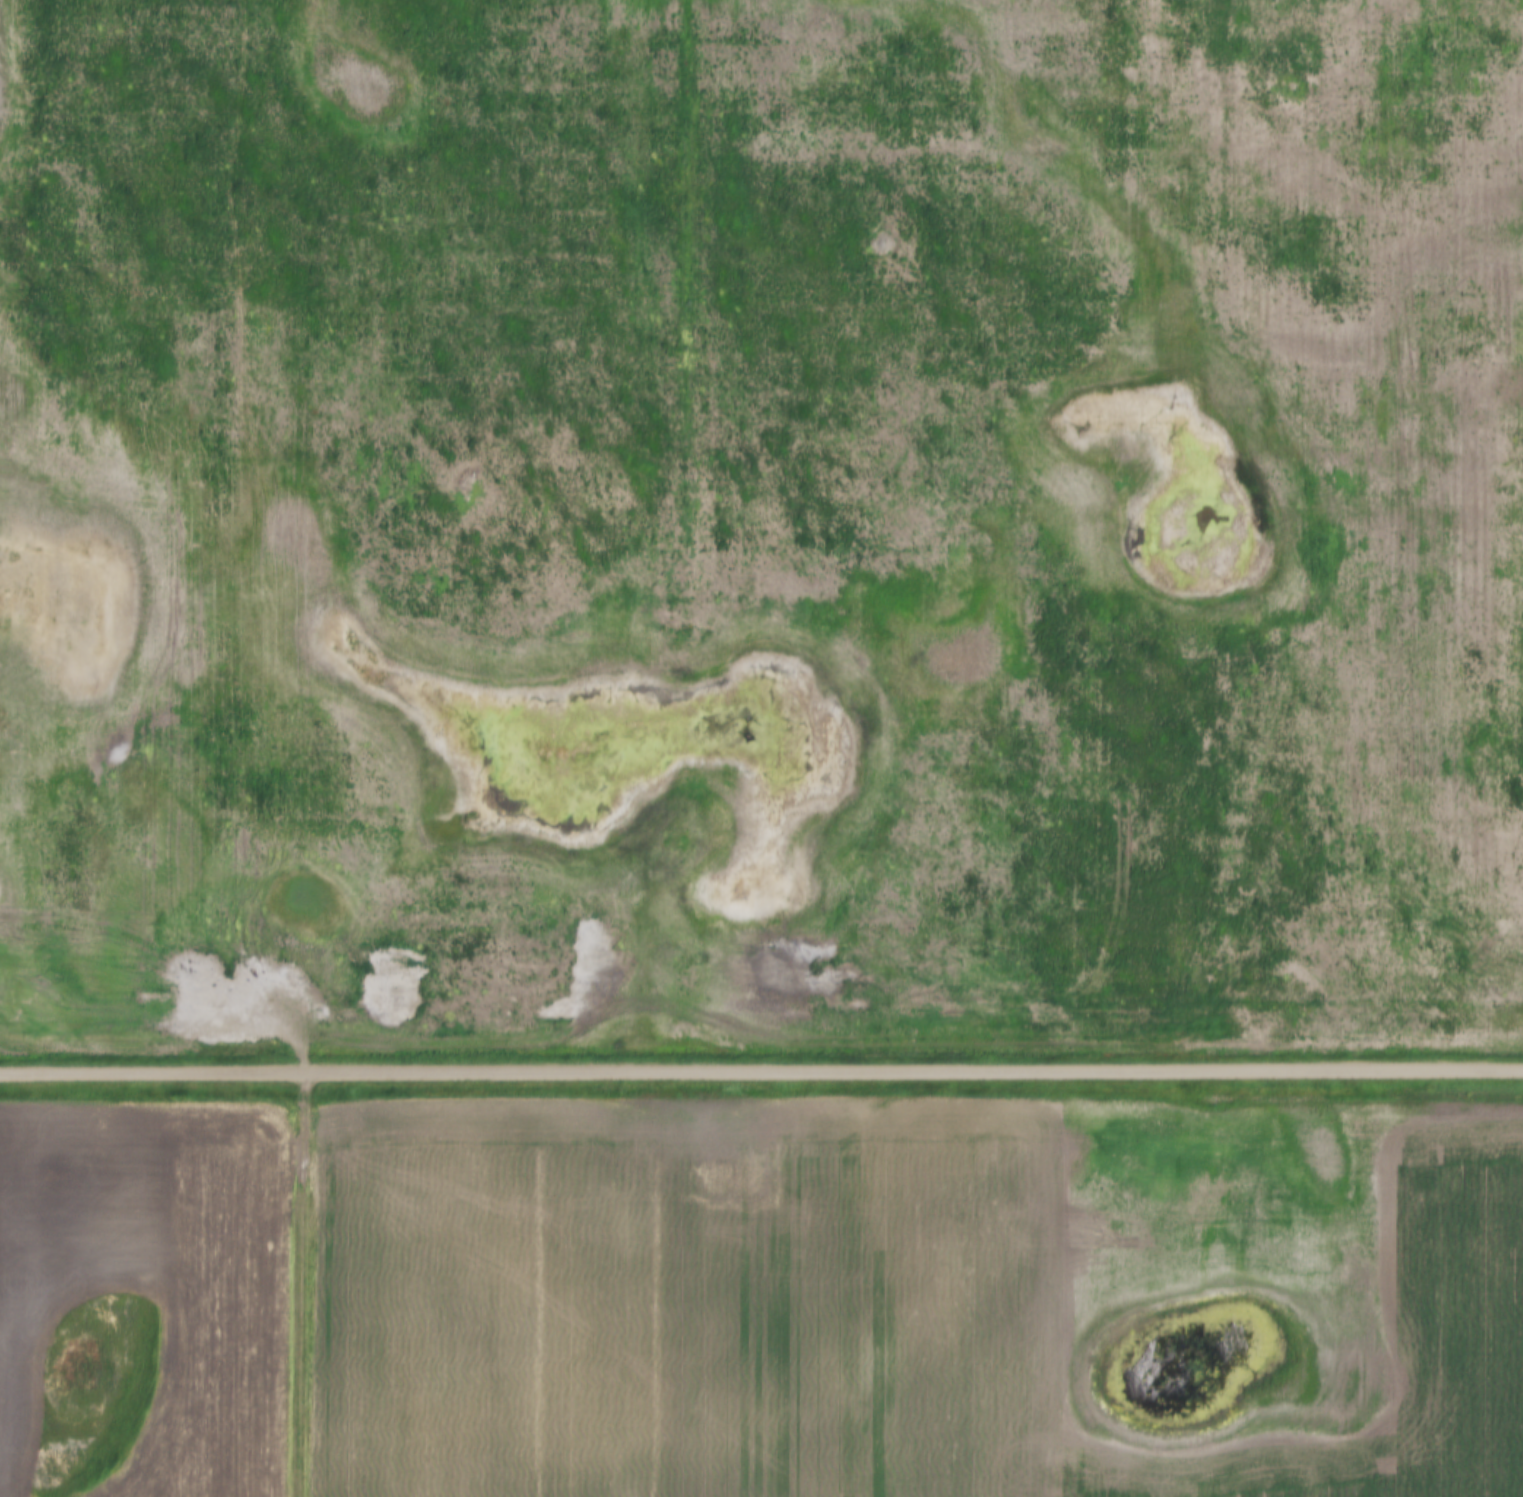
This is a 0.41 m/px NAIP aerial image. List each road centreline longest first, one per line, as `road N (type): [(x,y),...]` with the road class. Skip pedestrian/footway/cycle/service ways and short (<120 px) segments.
road 1 (tertiary): [(1522,1067),(0,1072)]

